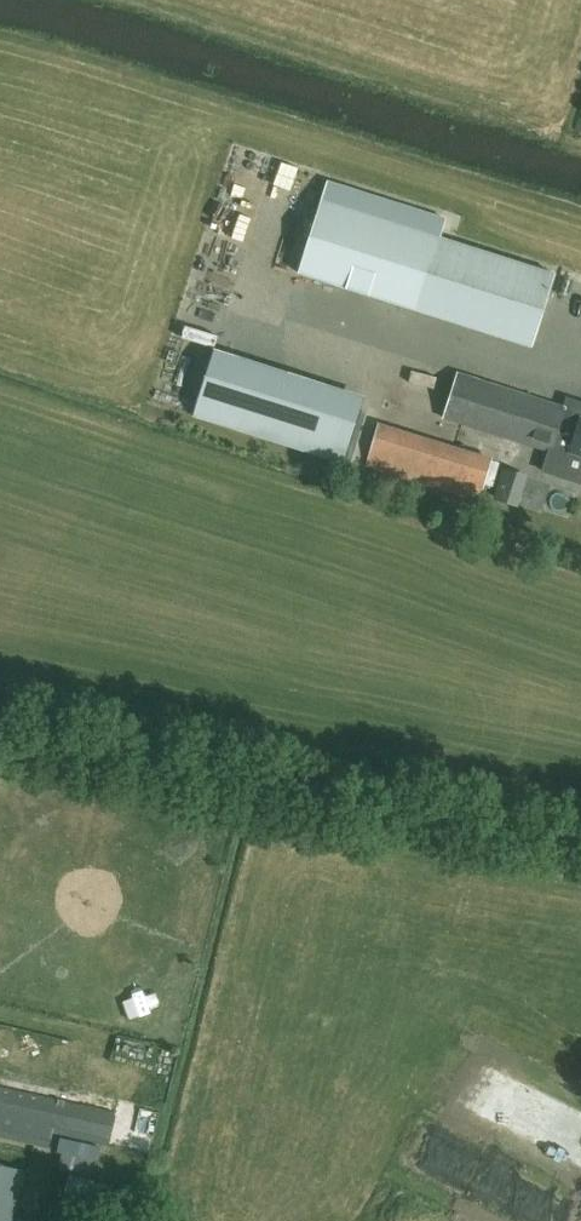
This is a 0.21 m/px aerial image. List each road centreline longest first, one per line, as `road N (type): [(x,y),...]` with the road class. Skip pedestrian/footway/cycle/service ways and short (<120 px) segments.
road 1 (unclassified): [(0,726),(580,841)]

